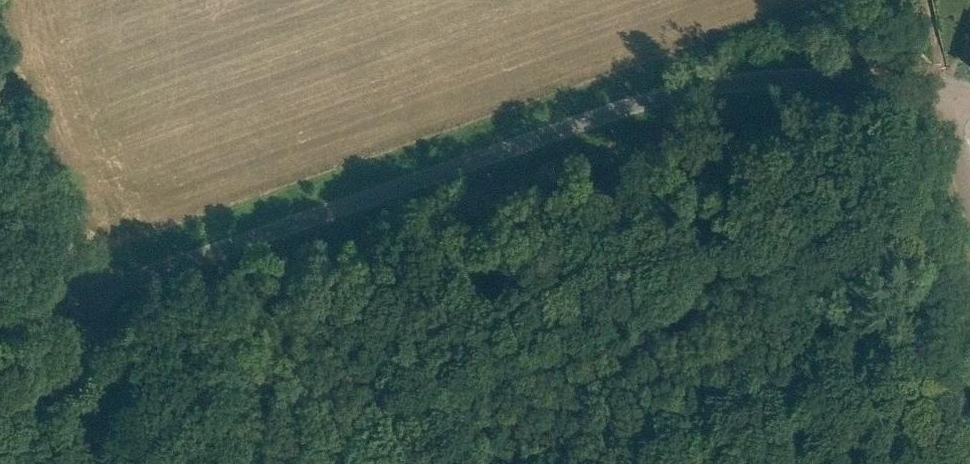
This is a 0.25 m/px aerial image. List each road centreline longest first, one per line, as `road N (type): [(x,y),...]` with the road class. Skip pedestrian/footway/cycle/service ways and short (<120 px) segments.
road 1 (residential): [(945,95),(810,74),(730,80),(79,294)]
road 2 (unclassified): [(79,294),(0,94)]
road 3 (unclassified): [(196,463),(102,356),(79,294)]

